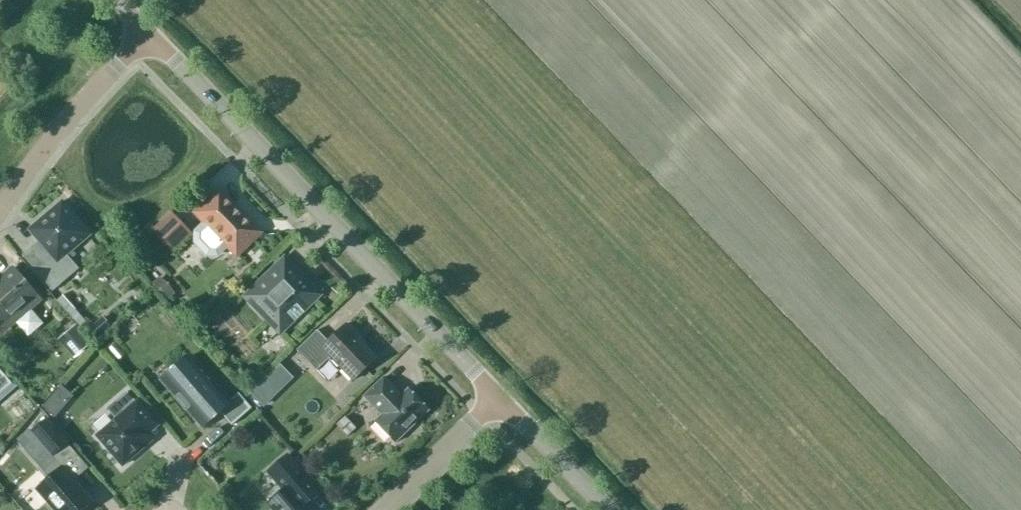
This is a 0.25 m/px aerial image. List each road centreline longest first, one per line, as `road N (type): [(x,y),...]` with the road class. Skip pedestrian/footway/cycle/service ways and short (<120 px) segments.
road 1 (tertiary): [(499,402),(146,37)]
road 2 (residential): [(146,37),(49,145),(0,213)]
road 3 (tertiary): [(626,509),(499,402)]
road 4 (residential): [(383,509),(499,402)]

